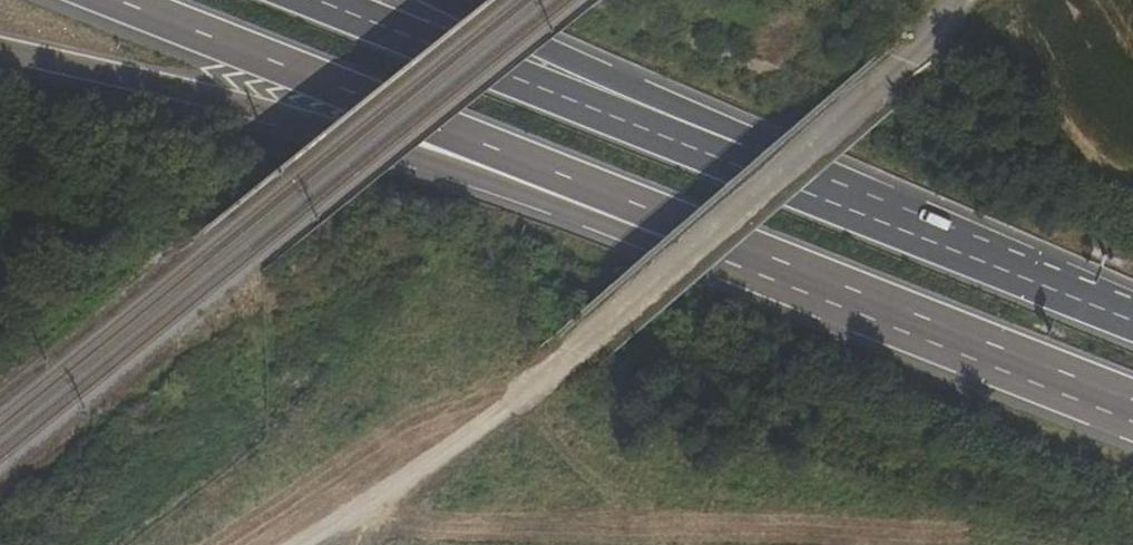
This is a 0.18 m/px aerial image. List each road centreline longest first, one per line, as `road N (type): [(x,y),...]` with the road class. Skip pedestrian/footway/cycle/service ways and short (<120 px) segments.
road 1 (trunk): [(0,48),(432,161),(648,243),(743,252)]
road 2 (trunk): [(112,0),(743,252)]
road 3 (track): [(578,346),(965,0)]
road 4 (trunk): [(745,166),(314,0)]
road 5 (trunk): [(743,252),(1132,406)]
road 6 (trunk): [(1132,319),(745,166)]
road 7 (track): [(578,346),(492,417),(296,544)]
road 8 (trunk): [(745,166),(726,129),(452,0)]

